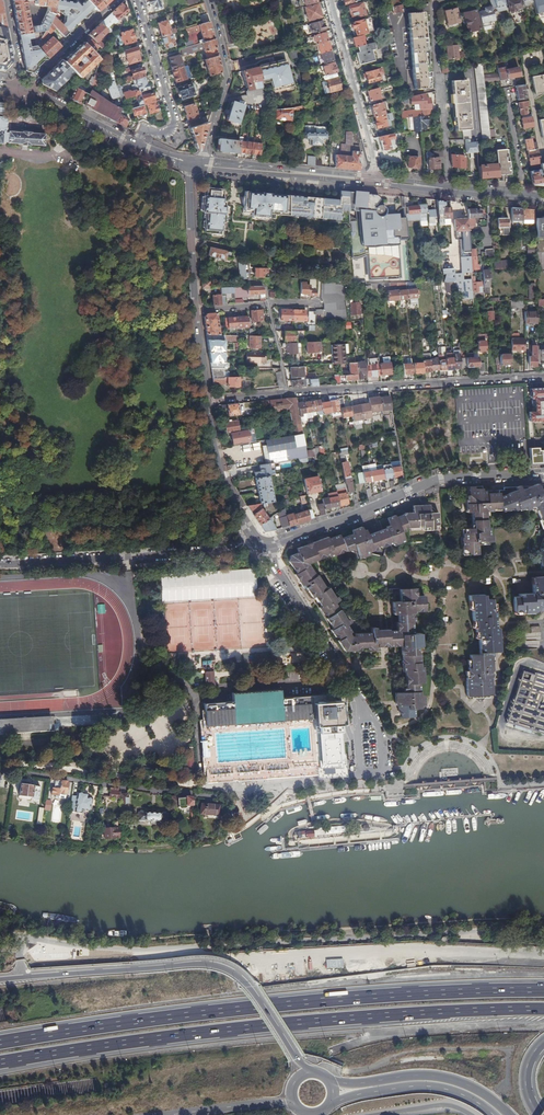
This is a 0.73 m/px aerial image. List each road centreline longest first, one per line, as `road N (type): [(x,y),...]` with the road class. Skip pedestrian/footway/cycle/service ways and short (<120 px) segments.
road 1 (motorway): [(0,1097),(242,1056),(351,1002),(460,910),(543,763)]
road 2 (motorway): [(543,680),(522,732),(438,847),(355,916),(255,965),(0,1014)]
road 3 (motorway): [(0,1063),(172,1033),(543,1009)]
road 4 (motorway): [(543,989),(293,1001),(0,1042)]
road 5 (motorway): [(311,1073),(247,986),(220,967),(0,979)]
road 6 (residential): [(538,474),(439,479),(265,544)]
road 7 (residential): [(265,544),(0,564)]
road 8 (residential): [(543,377),(287,392)]
road 9 (residential): [(0,771),(153,791),(223,796),(231,789)]
road 10 (track): [(509,1080),(509,1058),(500,1049),(403,1052),(342,1071)]
road 11 (residential): [(448,189),(431,14),(442,0)]
road 12 (primary): [(507,1114),(472,1088),(433,1075),(330,1083)]
road 13 (residential): [(330,0),(375,181)]
road 14 (secondary): [(195,165),(375,181)]
road 15 (residential): [(137,0),(172,121),(167,134),(144,130),(136,143)]
road 16 (residential): [(195,165),(227,78),(207,0)]
road 17 (primary): [(330,1103),(428,1086),(492,1114)]
road 18 (residential): [(265,544),(354,687)]
road 19 (residential): [(207,401),(225,486),(265,544)]
road 20 (residential): [(360,774),(231,789)]
road 21 (residential): [(118,0),(23,88)]
road 22 (secondary): [(21,96),(138,148)]
road 23 (secondary): [(136,143),(23,88)]
road 24 (primary): [(171,1114),(295,1102)]

